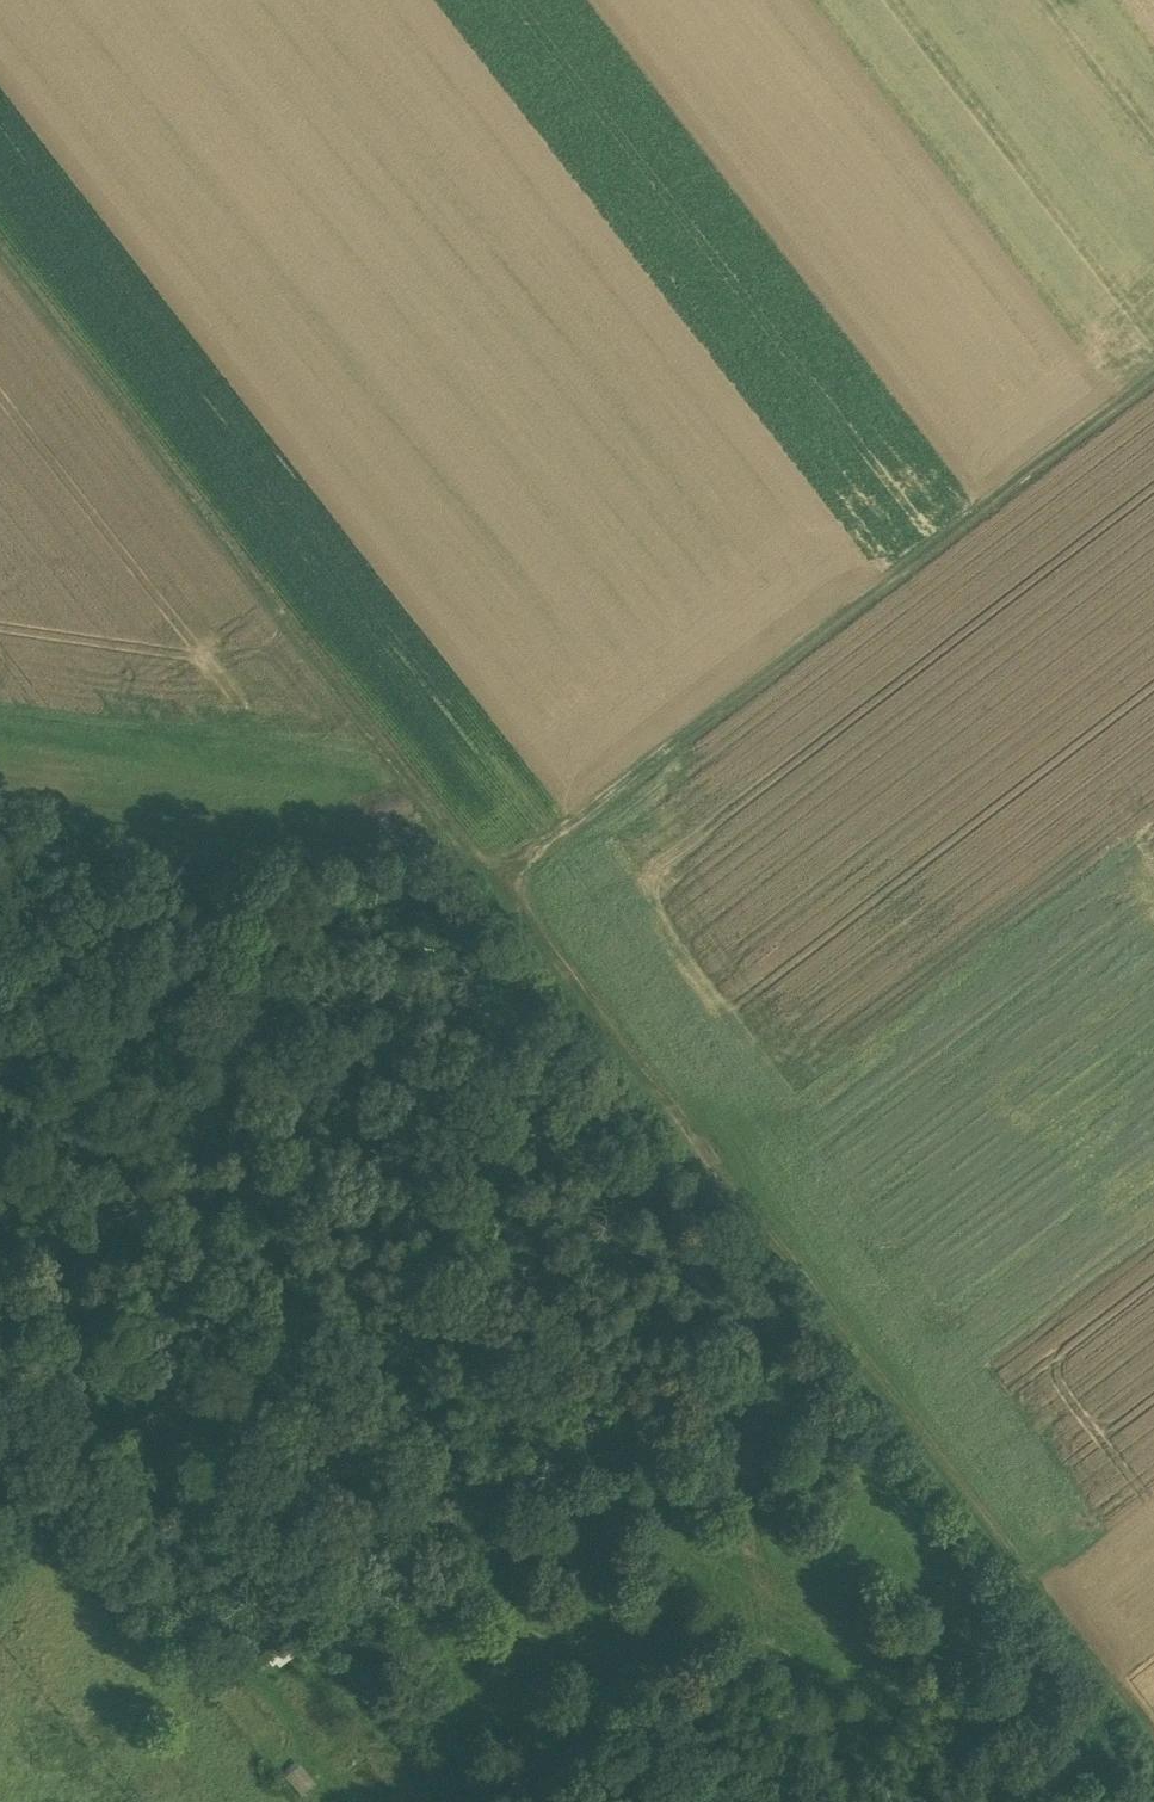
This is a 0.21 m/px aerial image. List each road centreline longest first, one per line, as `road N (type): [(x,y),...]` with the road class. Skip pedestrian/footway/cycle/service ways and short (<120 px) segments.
road 1 (track): [(834,1323),(0,241)]
road 2 (track): [(1020,1801),(1141,1719),(834,1323),(497,1564)]
road 3 (track): [(511,902),(1153,396)]
road 4 (track): [(483,866),(393,869),(0,818)]
road 5 (track): [(531,1801),(624,1748),(664,1753),(712,1801)]

